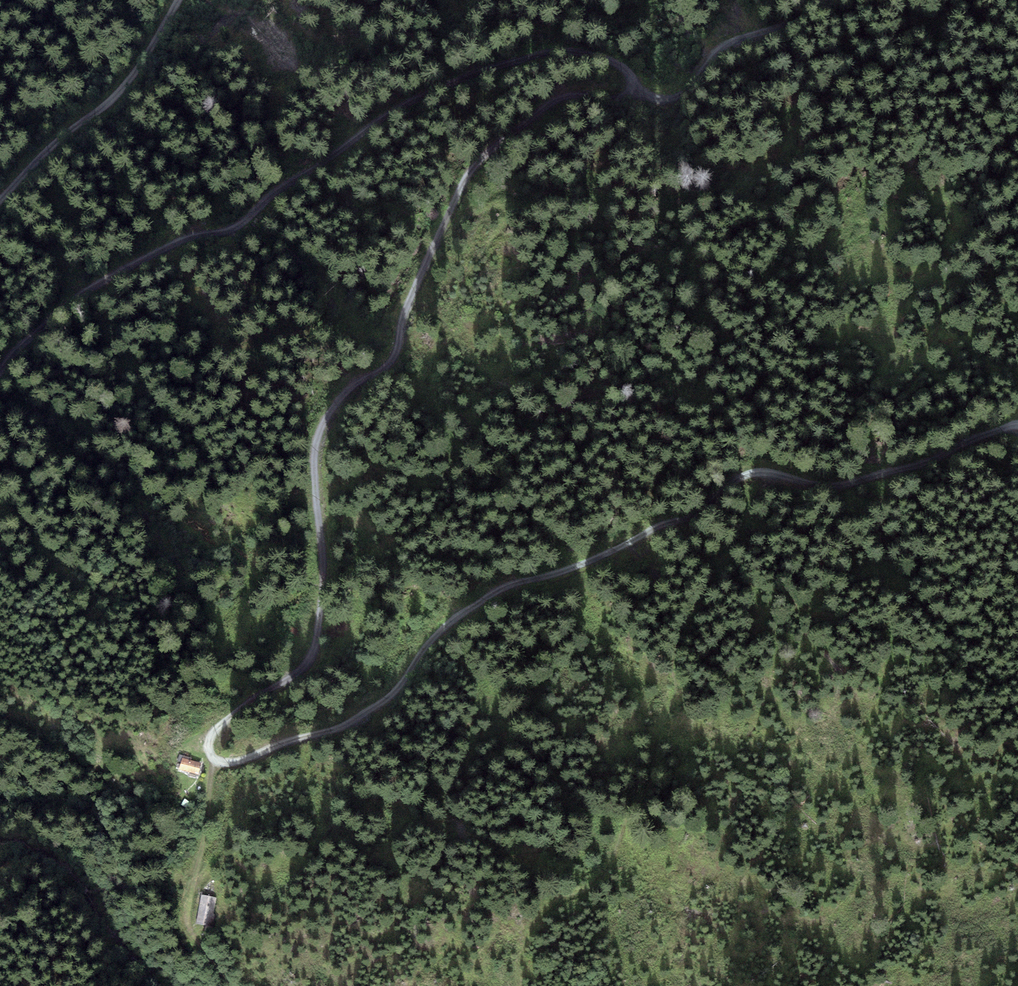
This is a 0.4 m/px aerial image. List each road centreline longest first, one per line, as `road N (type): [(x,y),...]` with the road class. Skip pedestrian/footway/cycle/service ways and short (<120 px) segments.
road 1 (track): [(1017,429),(998,428),(861,482),(825,486),(754,471),(569,567),(504,586),(447,624),(394,695),(348,725),(232,762),(214,758),(219,728),(313,658),(323,582),(318,438),(349,390),(398,350),(404,311),(460,191),(492,148),(553,99),(619,99),(637,94),(635,78),(609,58),(550,51),(435,90),(281,186),(240,226),(177,238),(76,297),(0,371)]
road 2 (track): [(549,901),(592,886),(652,783),(679,650),(738,546),(768,471)]
road 3 (track): [(0,200),(122,84),(174,0)]
road 4 (track): [(229,985),(188,917),(214,758)]

